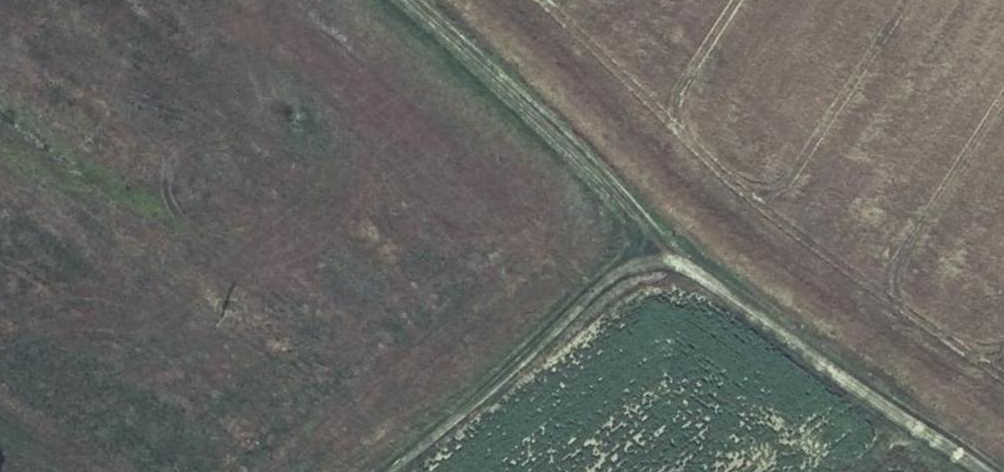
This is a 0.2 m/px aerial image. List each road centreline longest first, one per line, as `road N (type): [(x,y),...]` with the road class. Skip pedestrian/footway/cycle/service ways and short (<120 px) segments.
road 1 (track): [(656,233),(986,471)]
road 2 (track): [(656,233),(382,471)]
road 3 (track): [(399,0),(656,233)]

